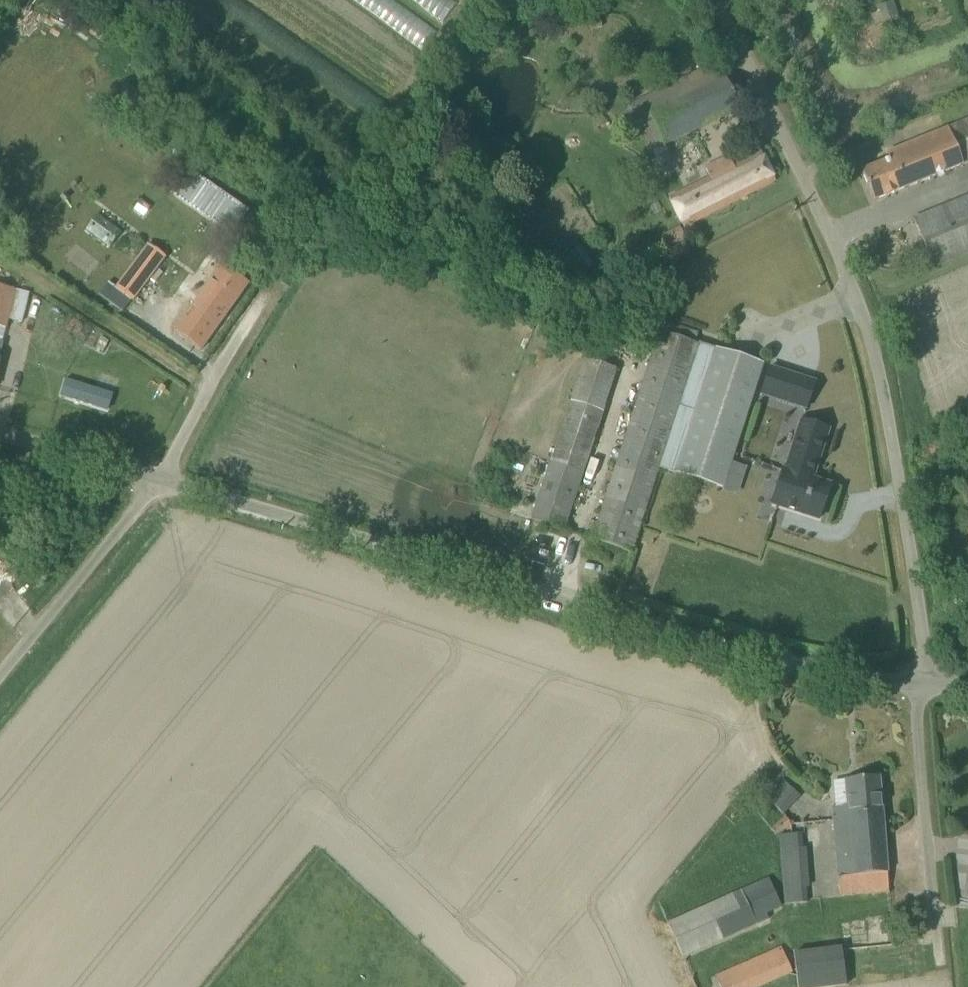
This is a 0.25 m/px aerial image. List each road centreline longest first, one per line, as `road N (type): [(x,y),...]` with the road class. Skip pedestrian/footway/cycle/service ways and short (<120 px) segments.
road 1 (unclassified): [(926,682),(814,670),(148,472)]
road 2 (unclassified): [(926,682),(885,361),(859,267),(729,0)]
road 3 (unclassified): [(0,660),(148,472)]
road 4 (unclassified): [(148,472),(273,270)]
road 5 (unclassified): [(148,472),(0,434)]

